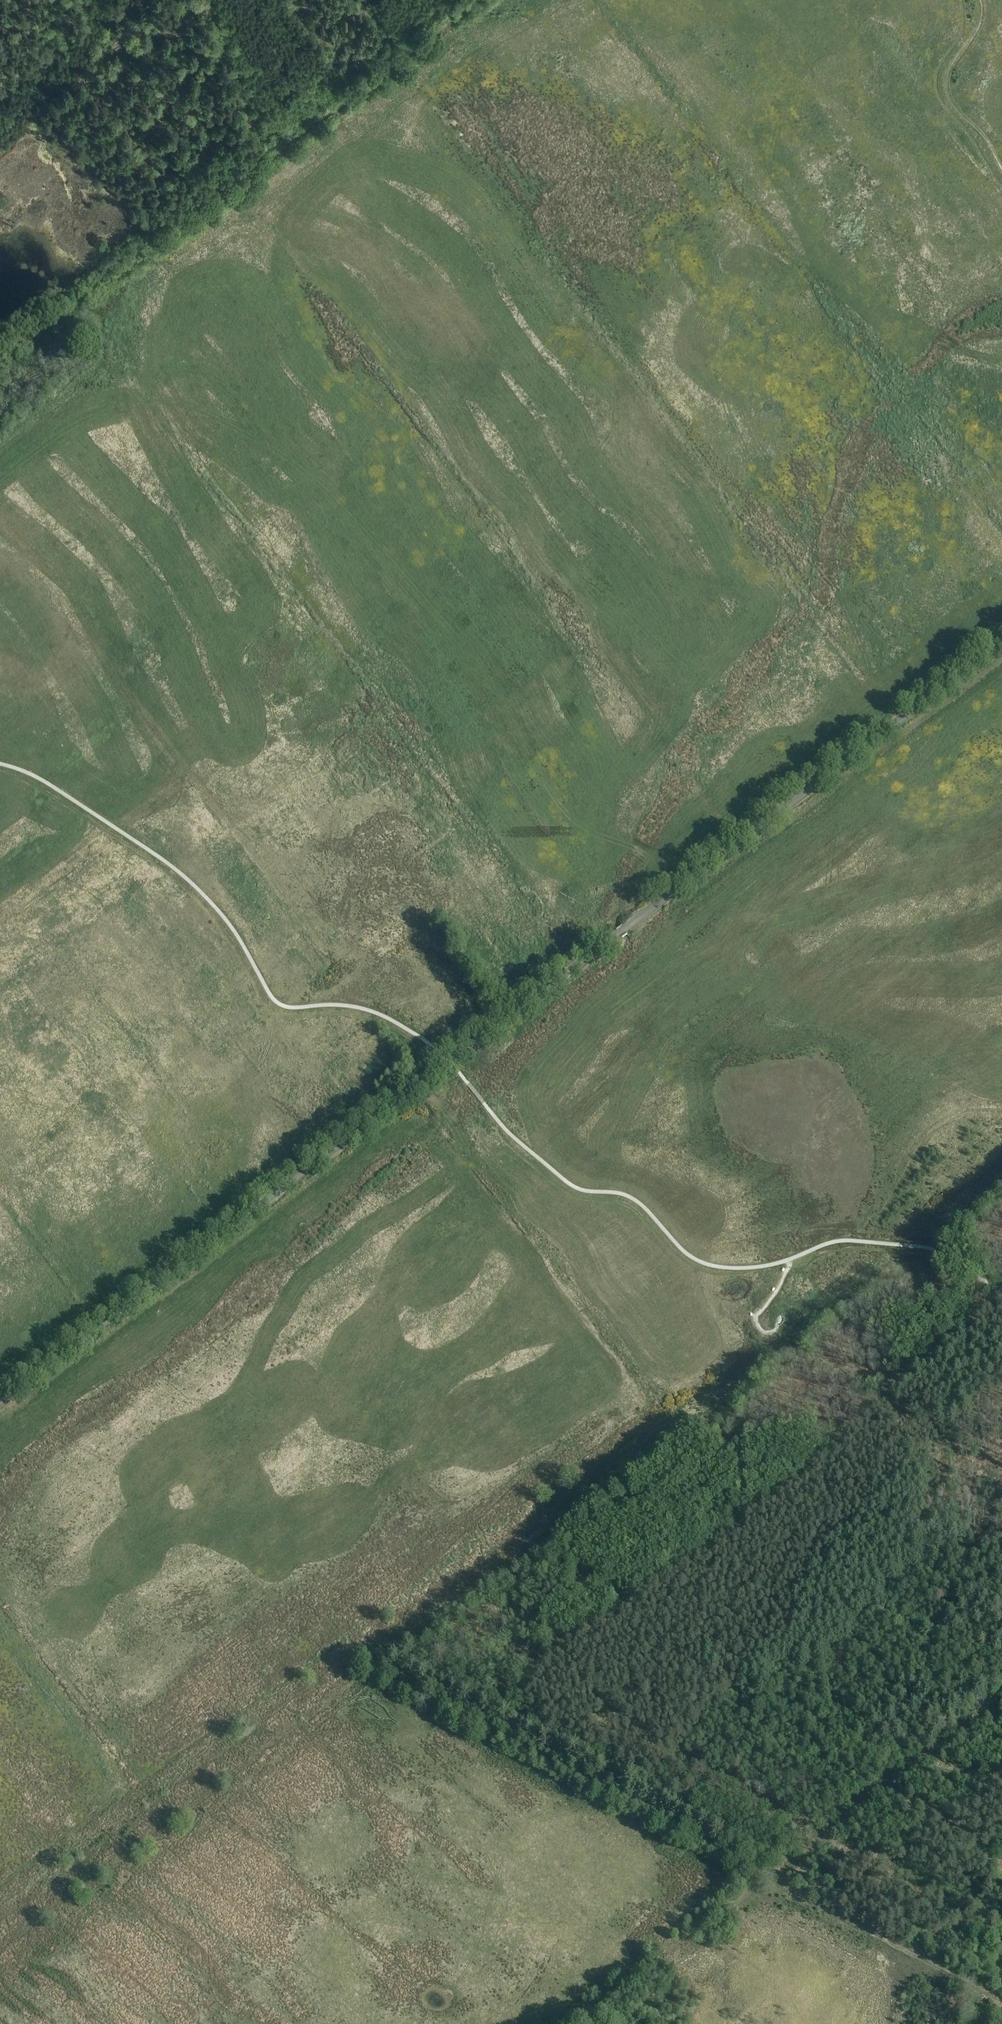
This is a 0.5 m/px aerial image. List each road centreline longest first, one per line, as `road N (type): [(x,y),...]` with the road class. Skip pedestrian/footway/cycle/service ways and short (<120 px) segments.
road 1 (tertiary): [(1001,642),(0,1401)]
road 2 (track): [(1001,2002),(767,1872)]
road 3 (track): [(981,0),(980,25),(949,70),(947,89),(1001,170)]

